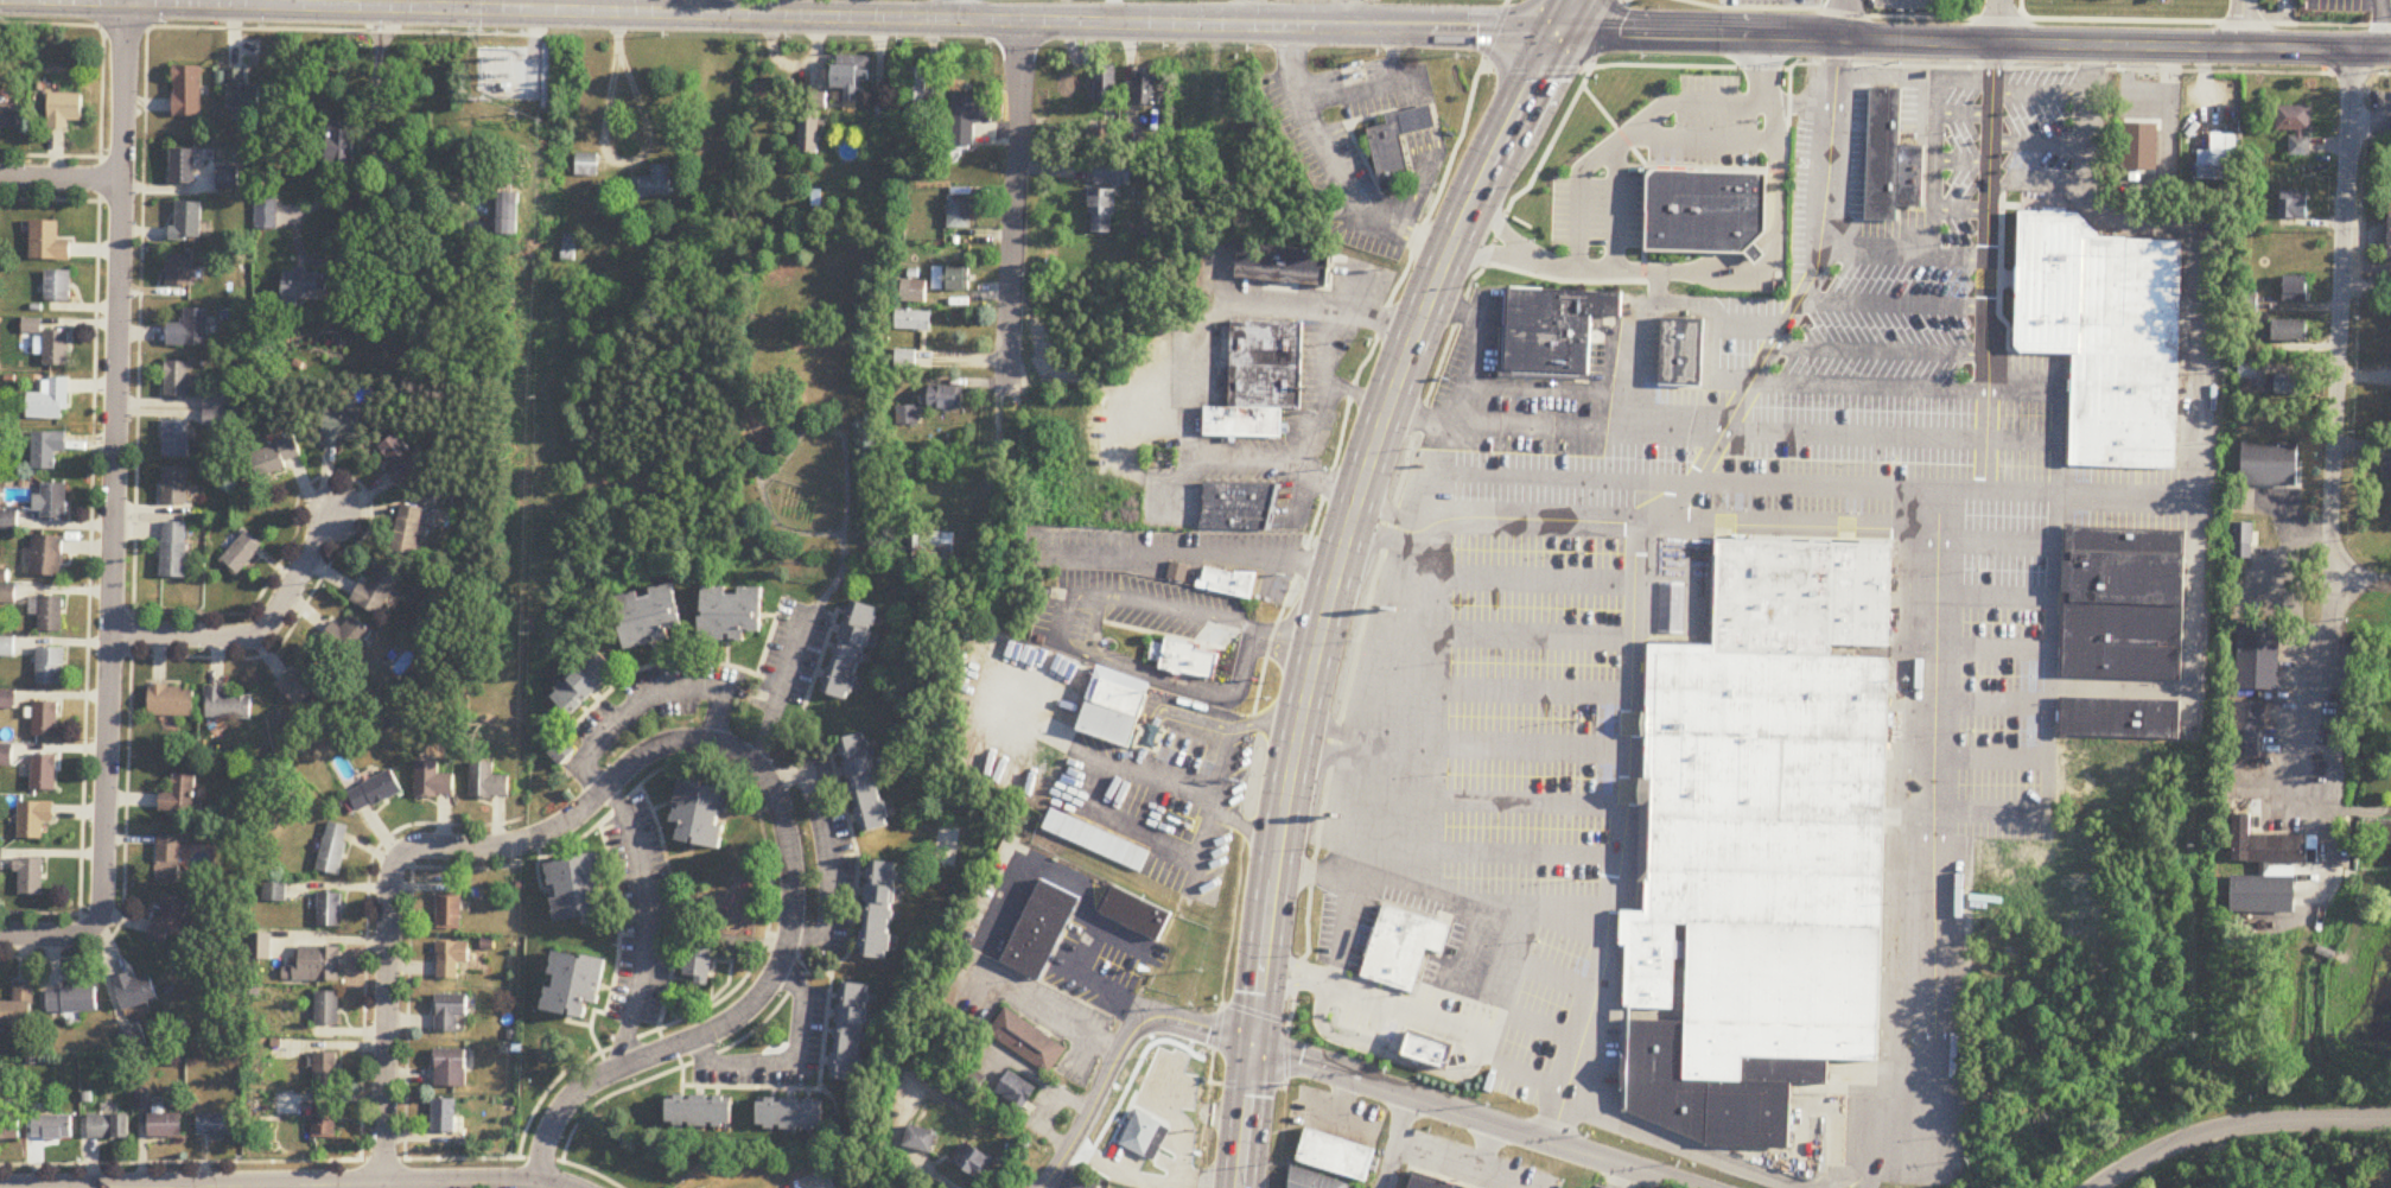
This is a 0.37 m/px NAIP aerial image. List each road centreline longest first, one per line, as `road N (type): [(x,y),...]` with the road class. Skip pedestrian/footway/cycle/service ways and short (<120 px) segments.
road 1 (secondary): [(0,1),(2390,49)]
road 2 (primary): [(1569,0),(1446,250),(1354,502),(1293,744),(1252,1043)]
road 3 (residential): [(93,929),(104,902),(112,656),(125,77),(117,0)]
road 4 (residential): [(538,1184),(546,1138),(584,1088),(731,1022),(777,970),(790,935),(791,858),(782,813),(756,763),(712,741),(685,739),(634,760),(603,790)]
road 5 (residential): [(2383,585),(2347,577),(2328,496),(2351,49)]
road 6 (residential): [(1252,1043),(1697,1187)]
road 7 (residential): [(551,1187),(116,1187)]
road 8 (residential): [(997,414),(1018,20)]
road 9 (residential): [(382,1184),(390,877),(400,857)]
road 10 (residential): [(1041,1187),(1142,1022),(1162,1017),(1252,1043)]
road 11 (residential): [(2104,1187),(2186,1141),(2289,1123),(2390,1124)]
road 12 (residential): [(603,790),(625,814),(643,873),(646,947),(618,1068)]
road 13 (residential): [(112,634),(233,636),(259,629),(332,516)]
road 14 (residential): [(400,857),(413,849),(536,841),(603,790)]
road 15 (primary): [(1252,1043),(1239,1187)]

